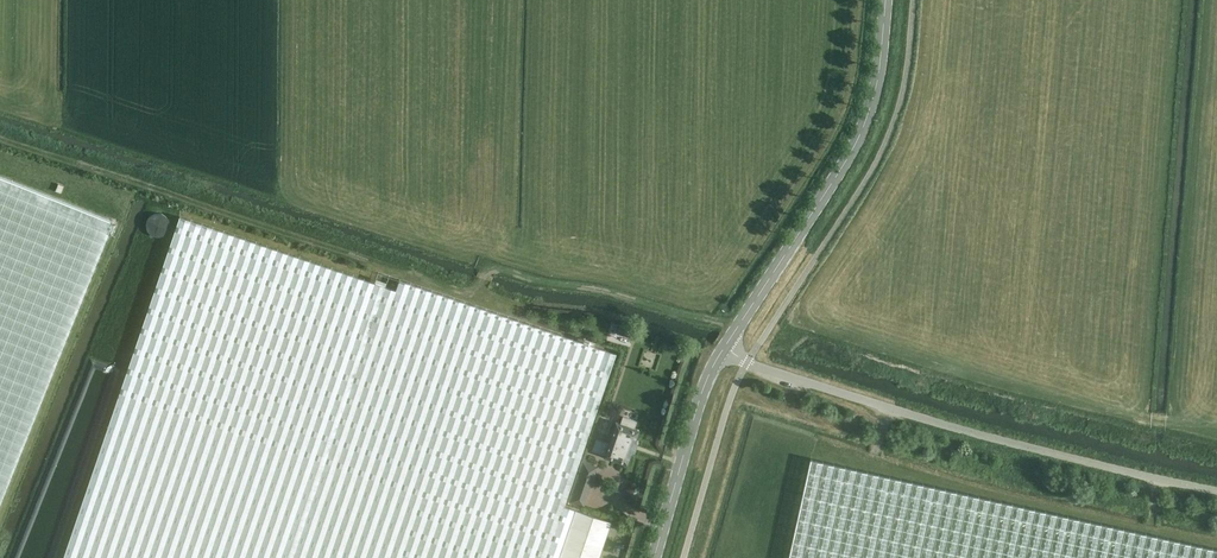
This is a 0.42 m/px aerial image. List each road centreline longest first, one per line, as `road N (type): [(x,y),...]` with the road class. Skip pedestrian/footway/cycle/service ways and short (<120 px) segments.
road 1 (tertiary): [(656,557),(713,365),(862,132),(881,66),(886,0)]
road 2 (track): [(1216,491),(889,409),(720,353)]

